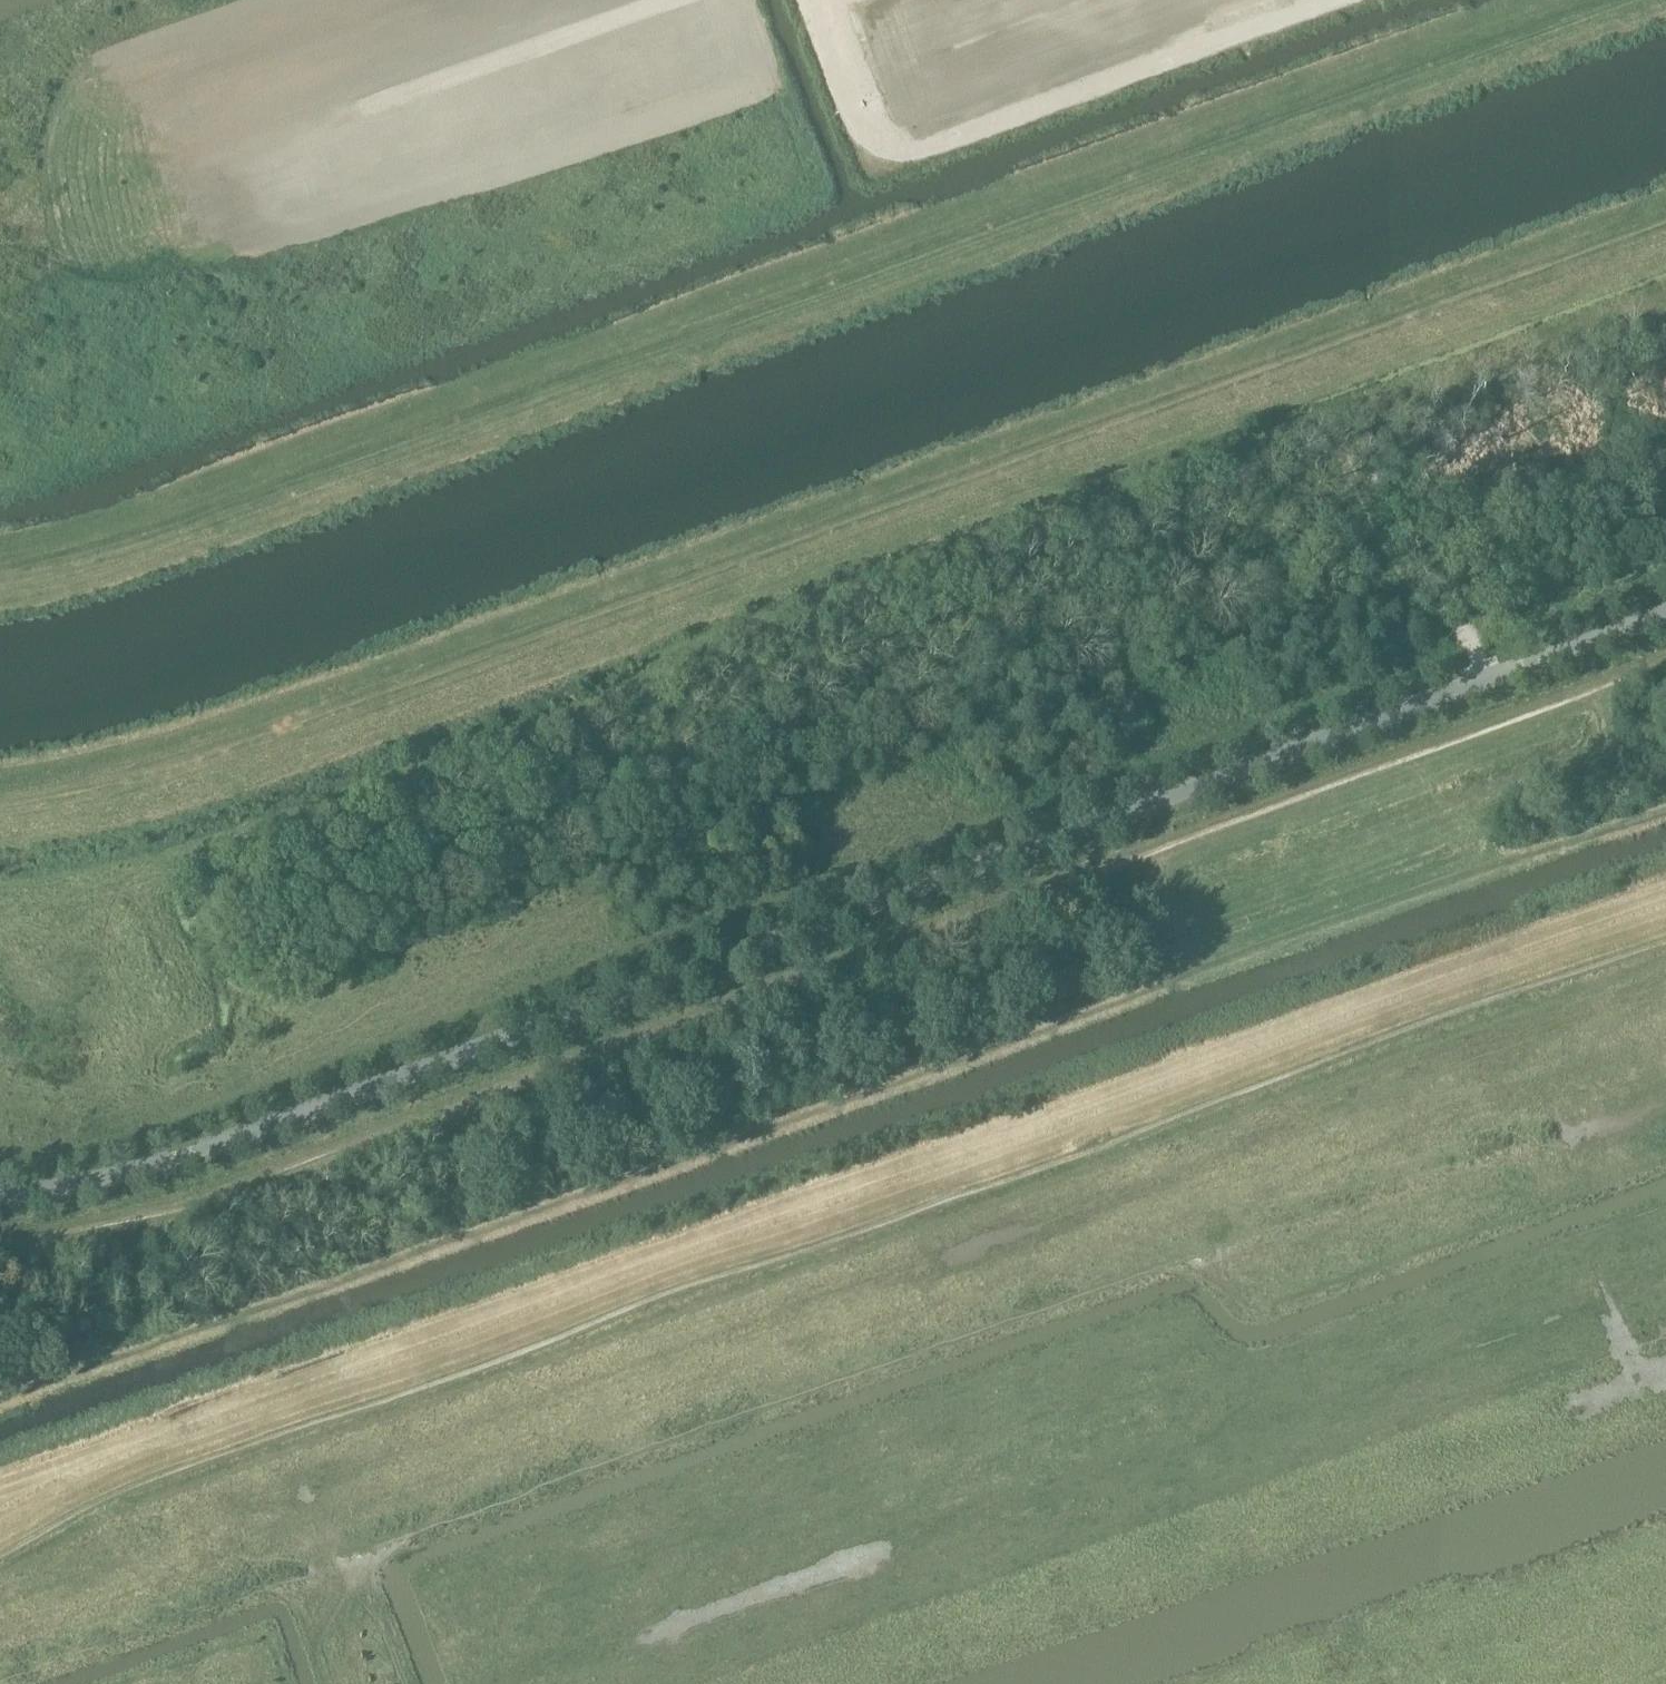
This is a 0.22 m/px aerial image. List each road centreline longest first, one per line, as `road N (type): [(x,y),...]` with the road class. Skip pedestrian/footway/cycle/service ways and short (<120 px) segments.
road 1 (unclassified): [(0,1199),(137,1171),(390,1084),(1665,613)]
road 2 (track): [(1330,0),(930,148),(903,149),(872,139),(858,122),(813,0)]

